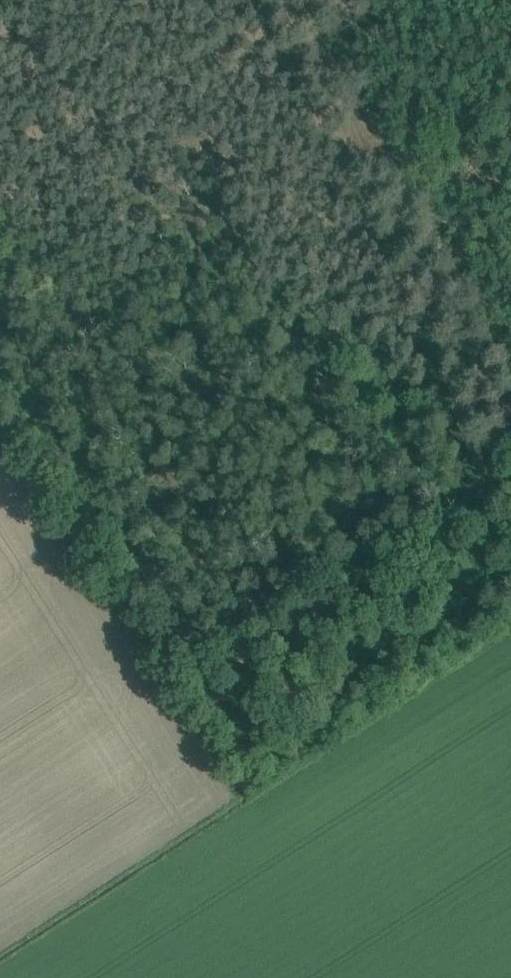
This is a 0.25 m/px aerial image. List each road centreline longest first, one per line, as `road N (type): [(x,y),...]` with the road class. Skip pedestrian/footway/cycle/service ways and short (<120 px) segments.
road 1 (track): [(510,445),(453,430),(245,333),(0,300)]
road 2 (track): [(304,0),(314,55),(338,85),(418,253),(451,298),(469,307),(488,378),(510,420)]
road 3 (track): [(85,310),(59,432),(153,579),(224,665),(257,648)]

